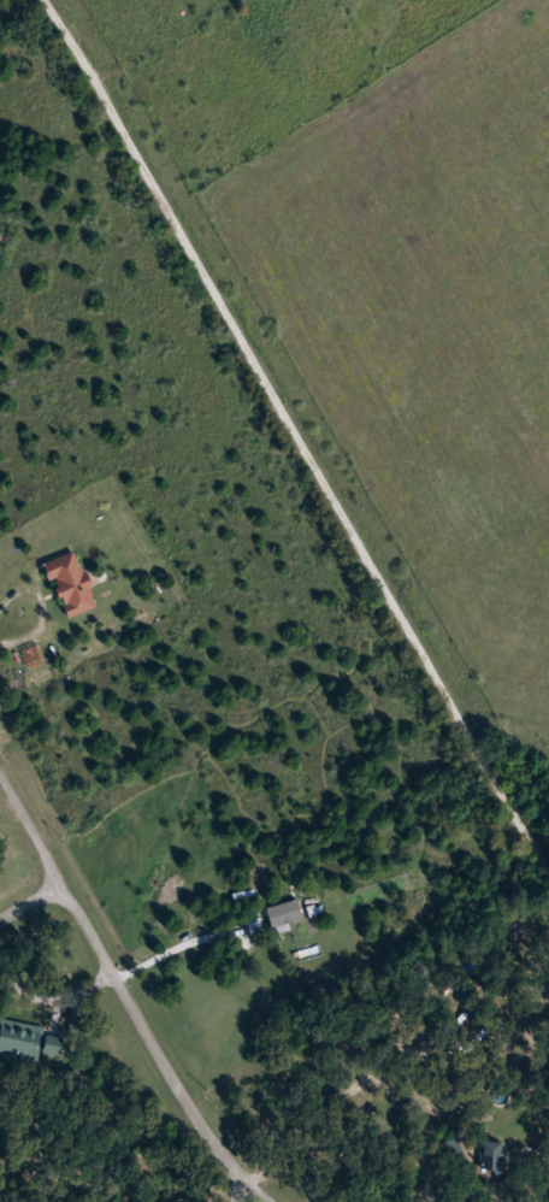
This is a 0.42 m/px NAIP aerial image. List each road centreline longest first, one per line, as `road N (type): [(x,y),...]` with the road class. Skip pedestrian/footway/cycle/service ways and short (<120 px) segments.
road 1 (residential): [(53,0),(548,873)]
road 2 (residential): [(55,883),(217,1153),(267,1201)]
road 3 (residential): [(55,883),(0,774)]

